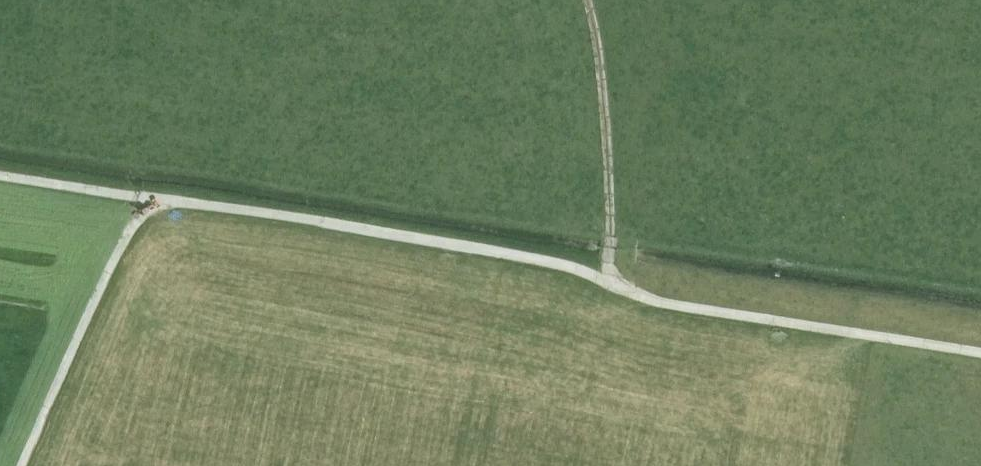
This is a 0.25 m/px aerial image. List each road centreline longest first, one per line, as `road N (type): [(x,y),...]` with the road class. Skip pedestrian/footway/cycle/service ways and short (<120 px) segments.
road 1 (track): [(0,176),(477,248),(555,263),(671,305),(980,353)]
road 2 (track): [(21,465),(131,225),(160,201)]
road 3 (track): [(588,0),(600,54),(610,271),(617,285)]

